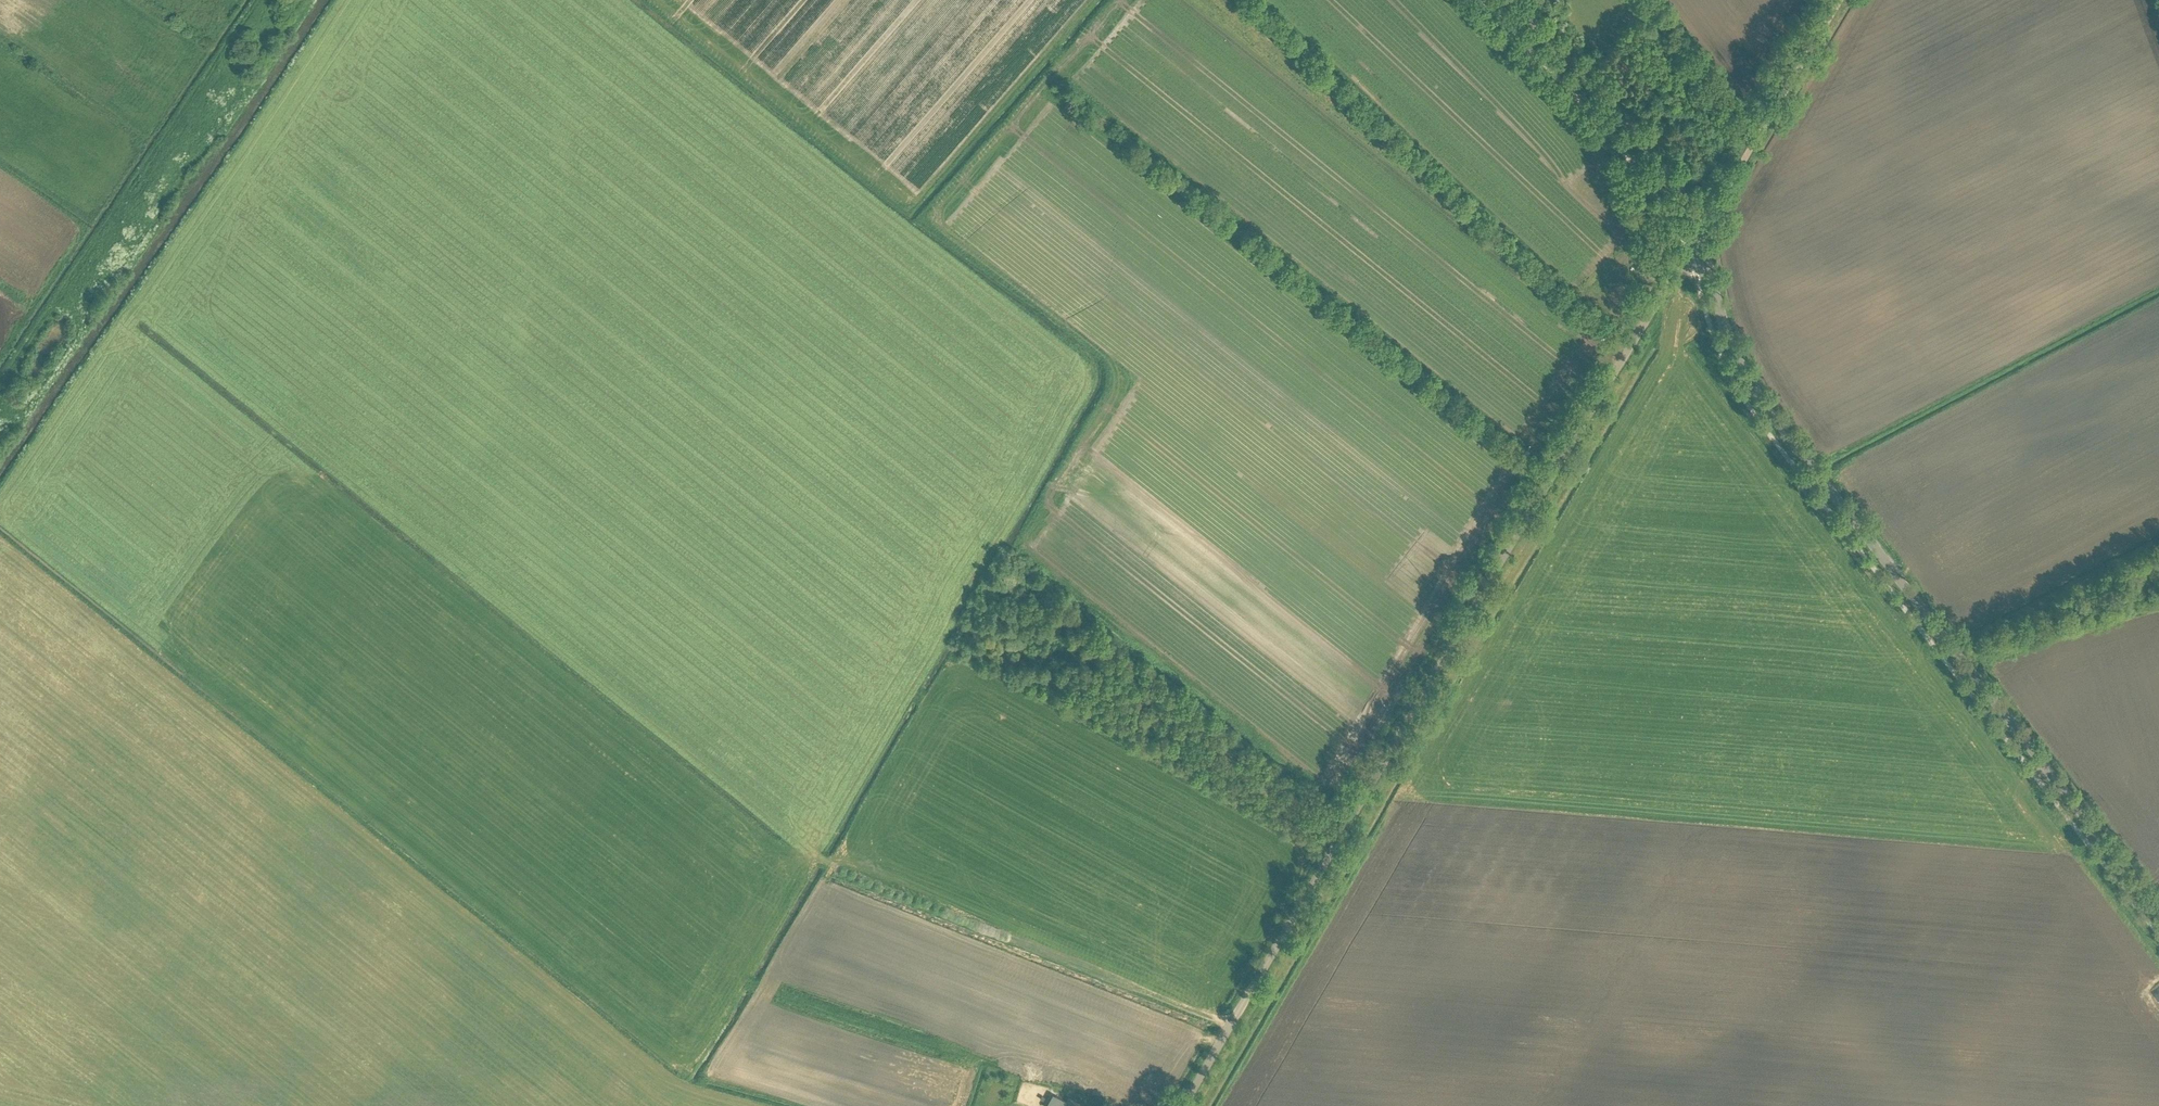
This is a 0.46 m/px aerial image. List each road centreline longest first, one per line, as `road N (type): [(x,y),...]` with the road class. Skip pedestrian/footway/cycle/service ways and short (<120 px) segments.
road 1 (unclassified): [(1182,1105),(1659,297),(1678,274),(1706,262)]
road 2 (tertiary): [(1706,262),(1745,370),(2158,911)]
road 3 (track): [(346,0),(203,217),(0,495)]
road 4 (tertiary): [(1511,0),(1653,153),(1698,224)]
road 5 (unclassified): [(1698,224),(1839,0)]

